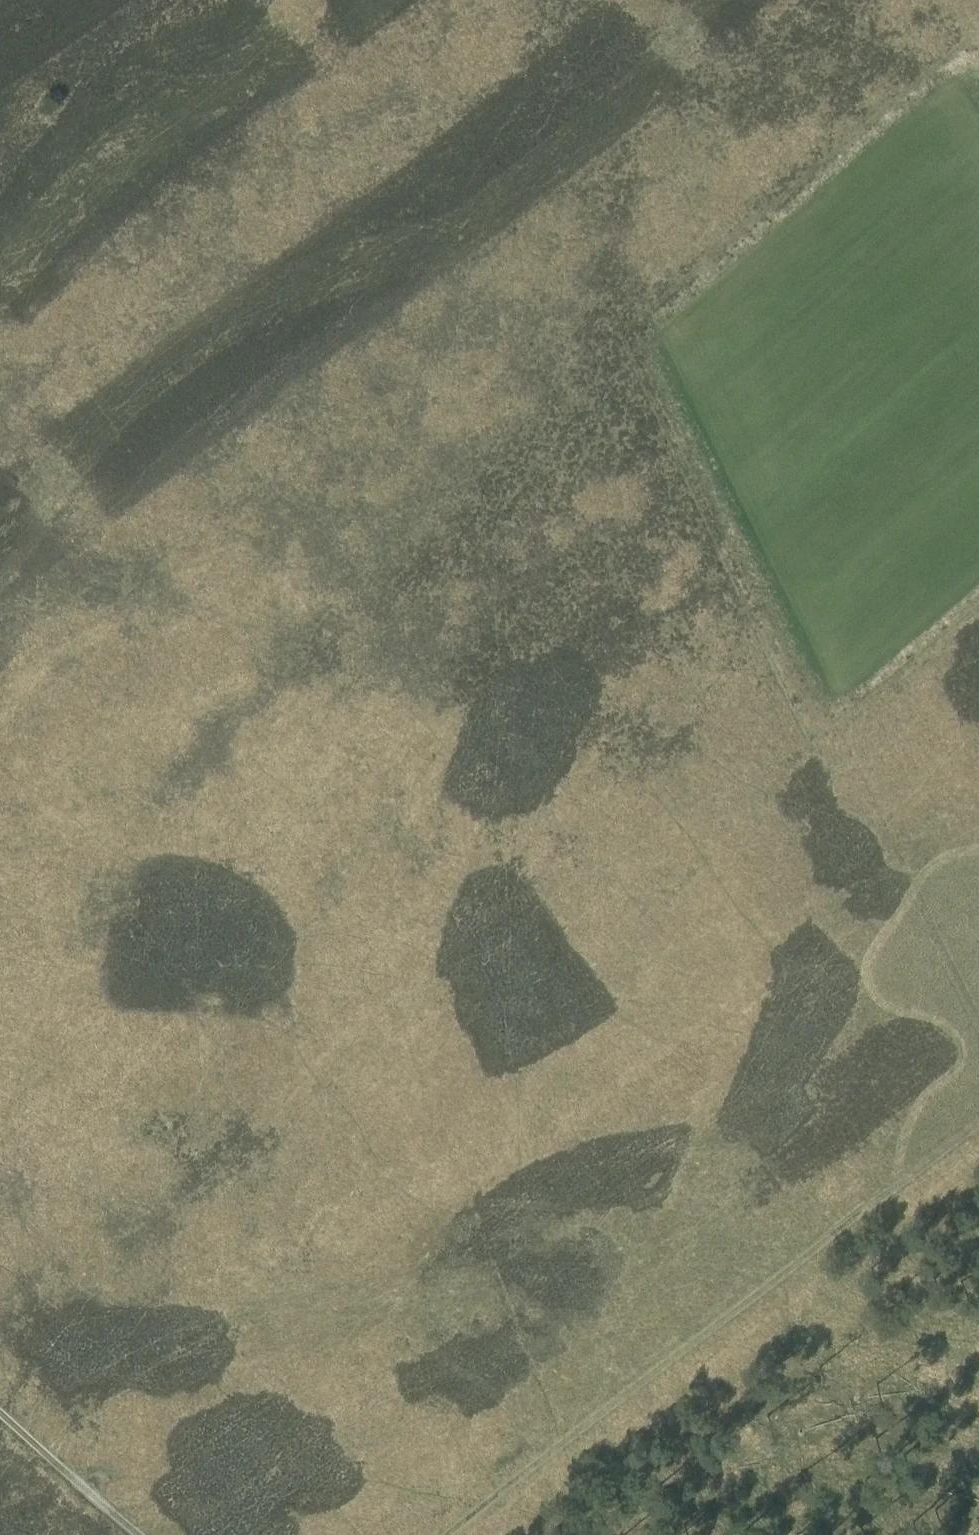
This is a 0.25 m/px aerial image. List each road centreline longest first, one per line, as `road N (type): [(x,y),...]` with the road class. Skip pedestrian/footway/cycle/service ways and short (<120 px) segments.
road 1 (track): [(446,1534),(978,1125)]
road 2 (track): [(137,1534),(0,1413)]

